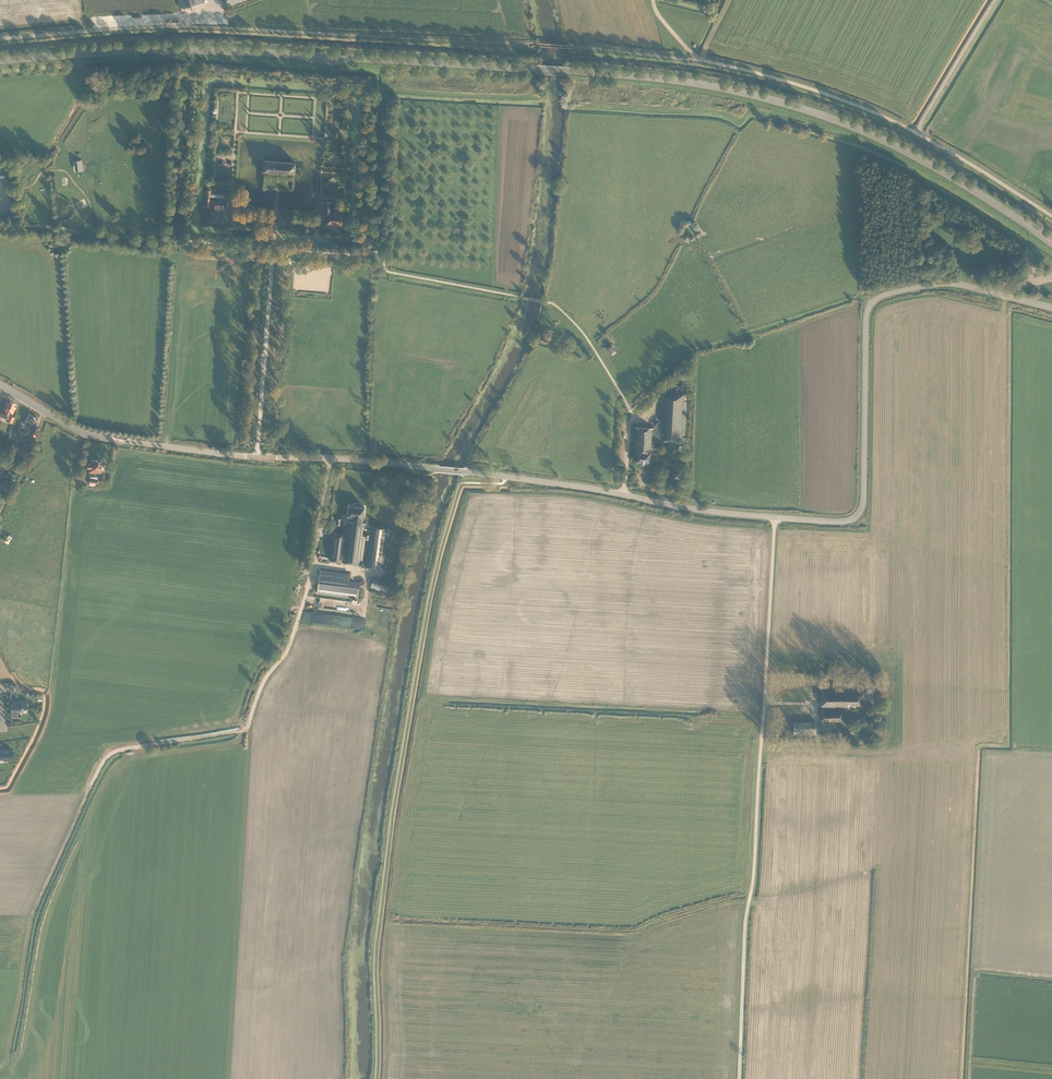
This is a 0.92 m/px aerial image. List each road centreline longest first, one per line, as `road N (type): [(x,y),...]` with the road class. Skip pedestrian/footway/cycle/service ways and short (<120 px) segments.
road 1 (tertiary): [(1051,308),(953,283),(873,301),(866,318),(863,500),(847,520),(712,511),(402,464),(121,441)]
road 2 (primary): [(1051,240),(945,172),(829,117),(696,83),(536,68)]
road 3 (primary): [(0,60),(182,49),(536,68)]
road 4 (unclassified): [(1051,215),(892,120),(811,88),(700,60)]
road 5 (unclassified): [(0,38),(183,25)]
road 6 (tertiary): [(0,385),(73,427),(121,441)]

